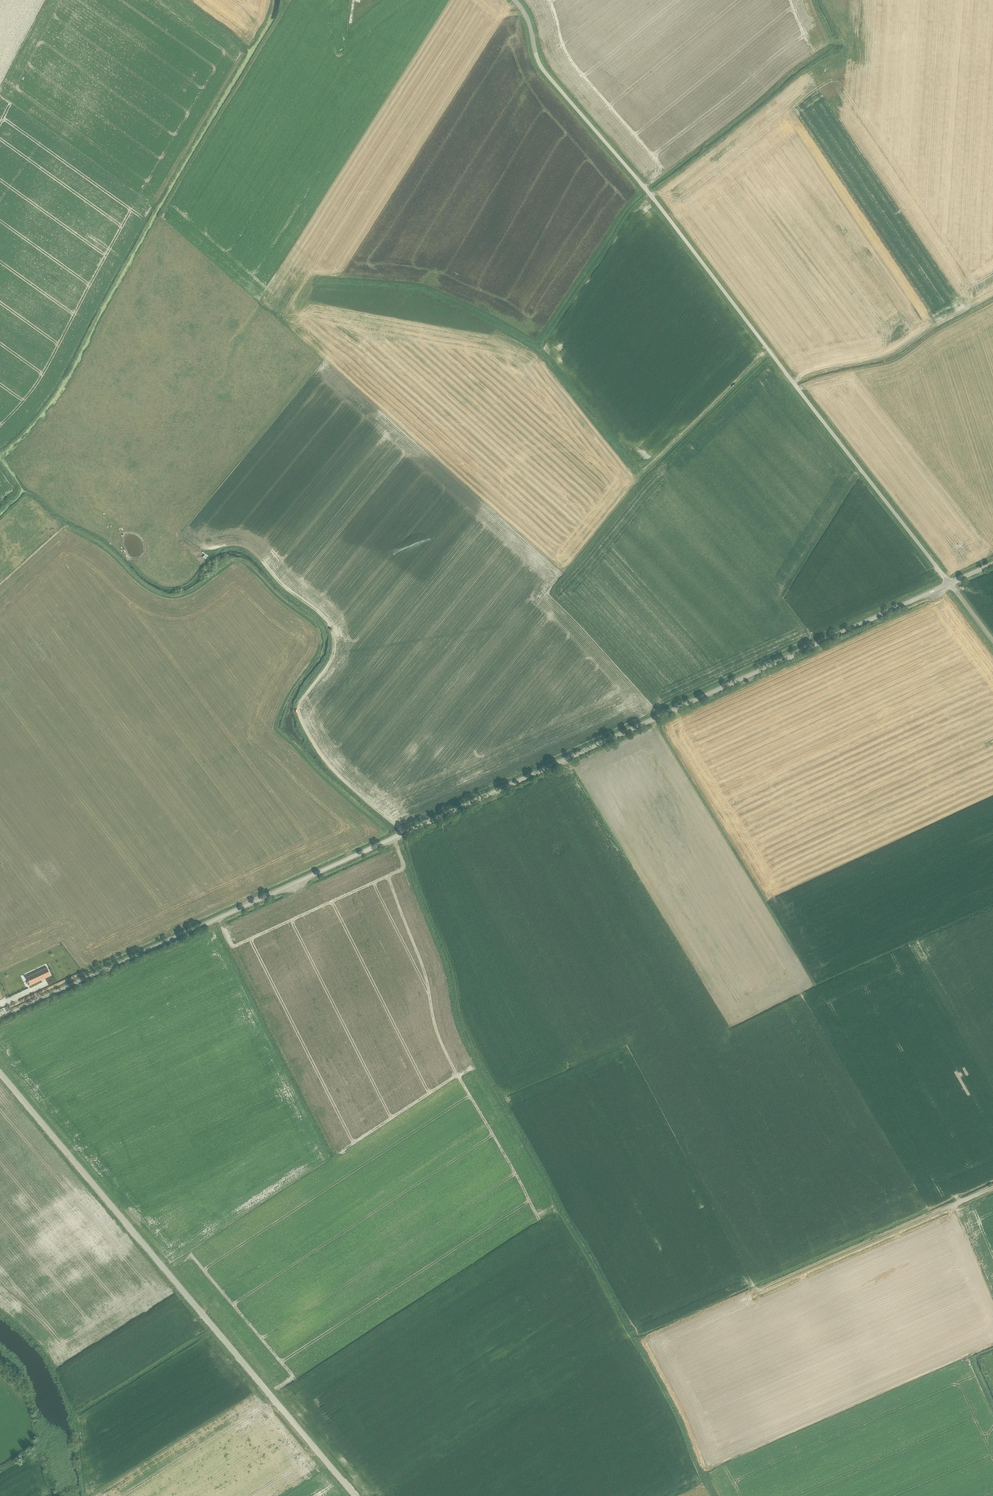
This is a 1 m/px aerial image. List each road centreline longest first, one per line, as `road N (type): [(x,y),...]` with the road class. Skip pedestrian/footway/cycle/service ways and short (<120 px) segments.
road 1 (unclassified): [(0,1019),(949,583)]
road 2 (unclassified): [(949,583),(649,194),(546,74),(514,0)]
road 3 (tertiary): [(356,1495),(0,1074)]
road 4 (track): [(992,1187),(756,1291)]

